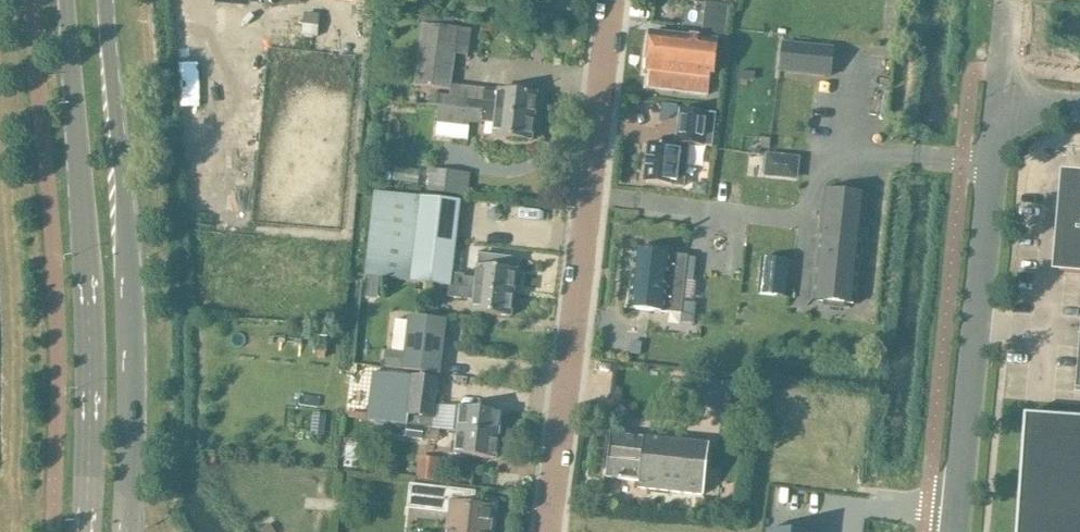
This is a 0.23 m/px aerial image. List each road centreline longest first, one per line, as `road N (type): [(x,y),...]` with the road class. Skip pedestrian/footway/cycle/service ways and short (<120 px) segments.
road 1 (unclassified): [(547,531),(609,0)]
road 2 (secondary): [(126,531),(130,248),(105,0)]
road 3 (secondary): [(65,0),(88,300),(83,531)]
road 4 (unclassified): [(952,531),(1000,99),(1079,106)]

